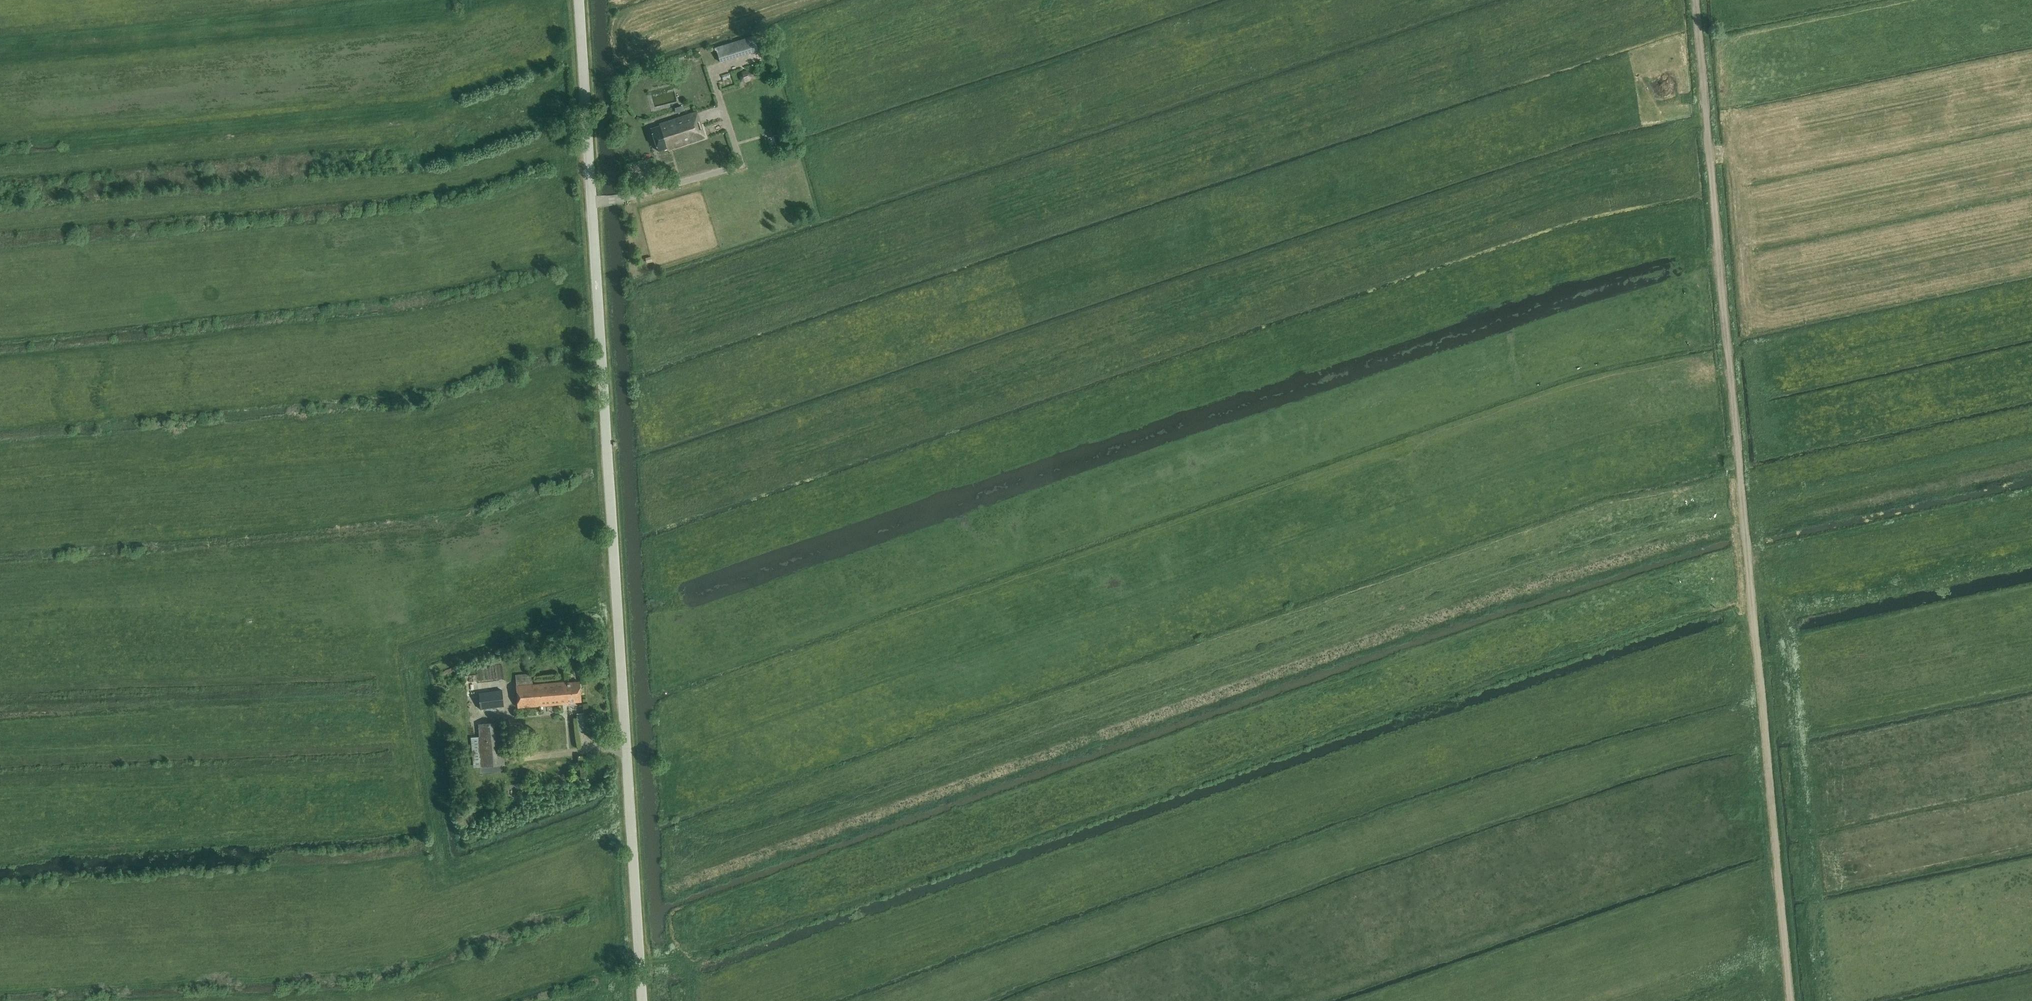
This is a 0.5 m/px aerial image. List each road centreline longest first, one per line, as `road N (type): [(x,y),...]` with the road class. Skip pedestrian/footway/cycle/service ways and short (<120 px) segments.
road 1 (track): [(1787,1000),(1691,0)]
road 2 (unclassified): [(642,1000),(579,0)]

